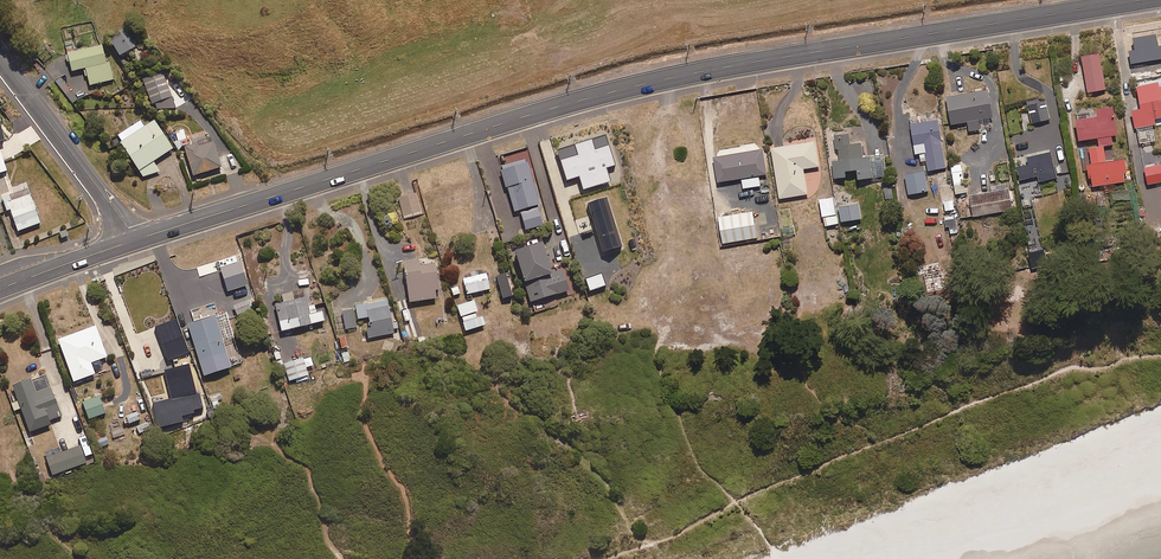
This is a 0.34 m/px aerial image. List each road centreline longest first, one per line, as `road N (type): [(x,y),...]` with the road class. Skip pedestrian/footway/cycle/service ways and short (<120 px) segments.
road 1 (secondary): [(1141,0),(670,78),(134,240)]
road 2 (unclassified): [(0,59),(134,240)]
road 3 (secondary): [(134,240),(0,288)]

